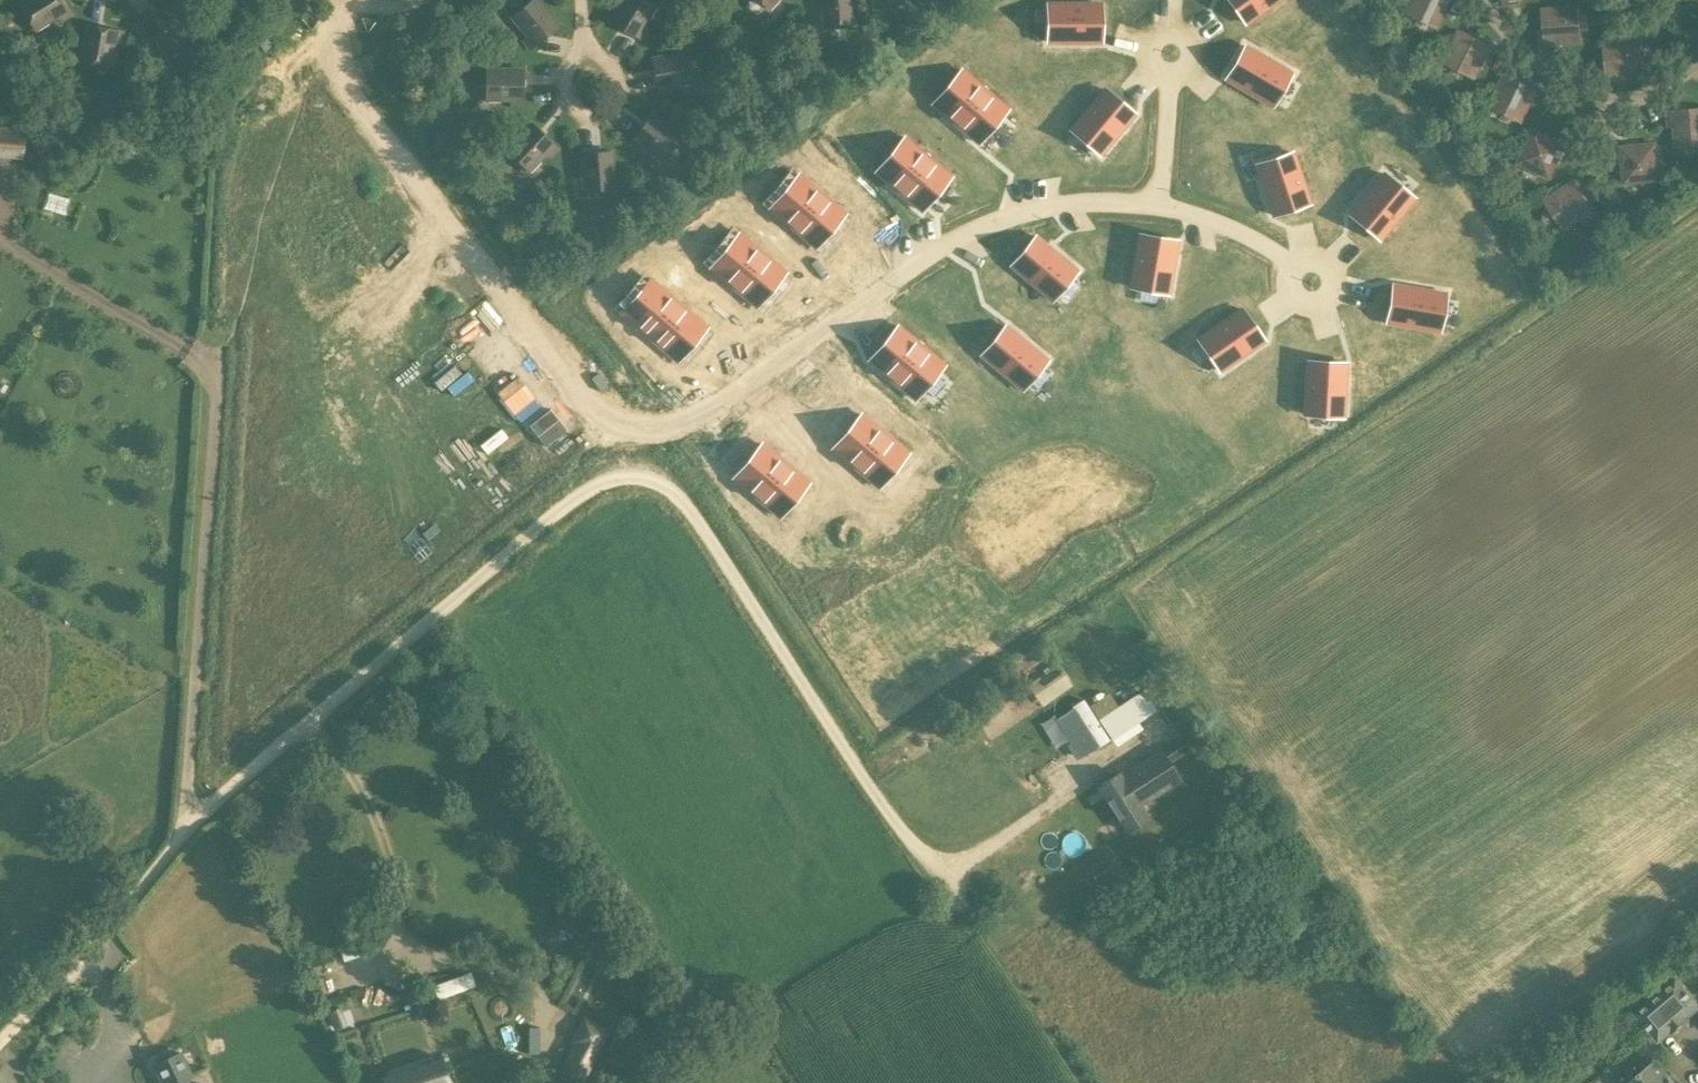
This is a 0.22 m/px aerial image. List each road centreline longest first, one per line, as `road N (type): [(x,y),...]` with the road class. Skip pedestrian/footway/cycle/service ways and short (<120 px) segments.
road 1 (unclassified): [(216,361),(188,822)]
road 2 (unclassified): [(0,1037),(128,904),(188,822)]
road 3 (unclassified): [(188,822),(312,720)]

